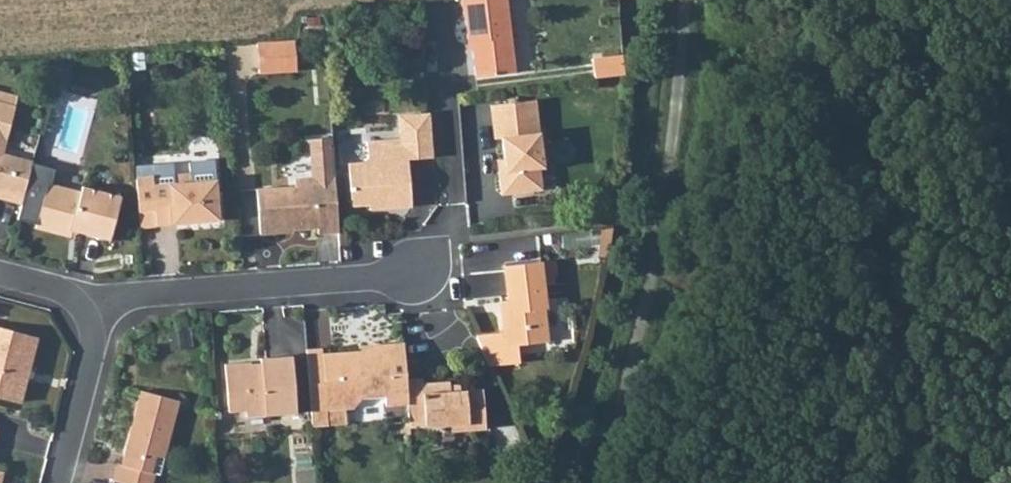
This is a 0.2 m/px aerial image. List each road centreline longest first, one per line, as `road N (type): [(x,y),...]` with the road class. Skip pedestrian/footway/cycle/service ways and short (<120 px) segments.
road 1 (track): [(592,482),(646,297),(683,0)]
road 2 (residential): [(91,305),(416,273)]
road 3 (residential): [(57,482),(92,350),(91,305)]

